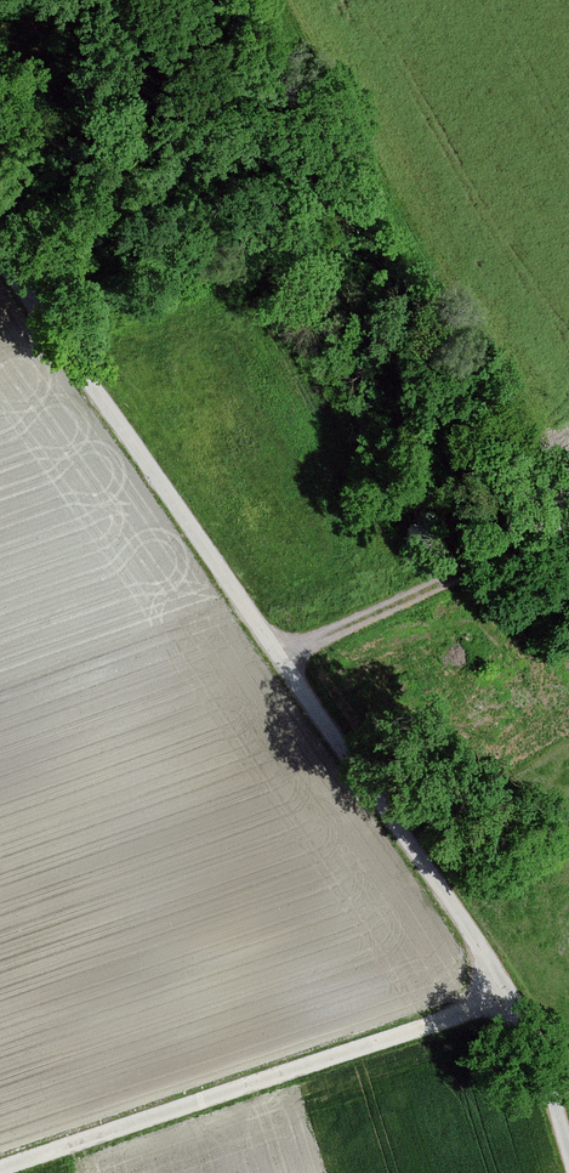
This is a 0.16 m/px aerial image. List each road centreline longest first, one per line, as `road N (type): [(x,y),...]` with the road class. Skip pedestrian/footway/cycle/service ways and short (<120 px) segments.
road 1 (unclassified): [(568,1147),(537,1048),(473,934),(0,252)]
road 2 (track): [(512,996),(0,1168)]
road 3 (track): [(568,523),(282,658)]

